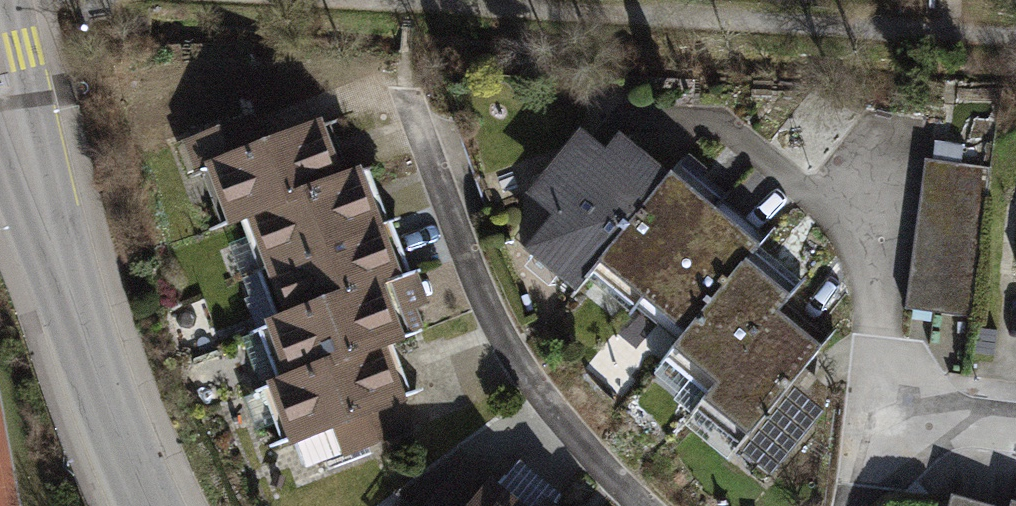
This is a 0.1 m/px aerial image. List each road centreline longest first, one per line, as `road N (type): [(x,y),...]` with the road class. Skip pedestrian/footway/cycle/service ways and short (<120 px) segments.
road 1 (tertiary): [(0,75),(152,505)]
road 2 (residential): [(887,412),(1015,428)]

